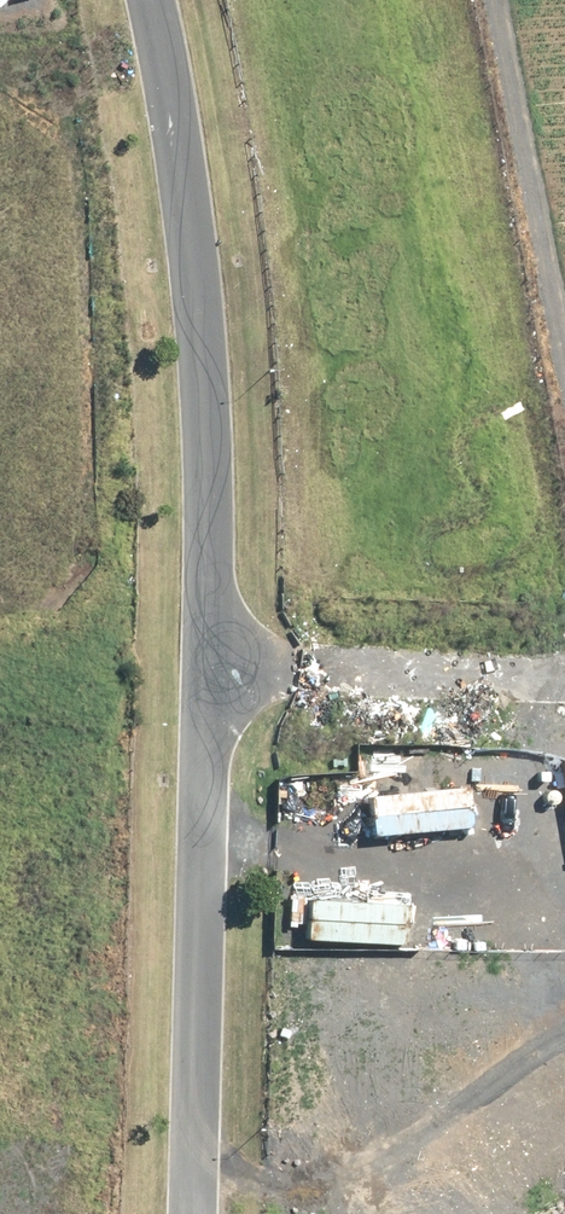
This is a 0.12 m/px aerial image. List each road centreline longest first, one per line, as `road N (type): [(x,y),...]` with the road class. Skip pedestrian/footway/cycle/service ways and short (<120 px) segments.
road 1 (residential): [(193,1213),(212,527),(195,246),(152,0)]
road 2 (track): [(497,0),(564,361)]
road 3 (track): [(537,675),(211,661)]

